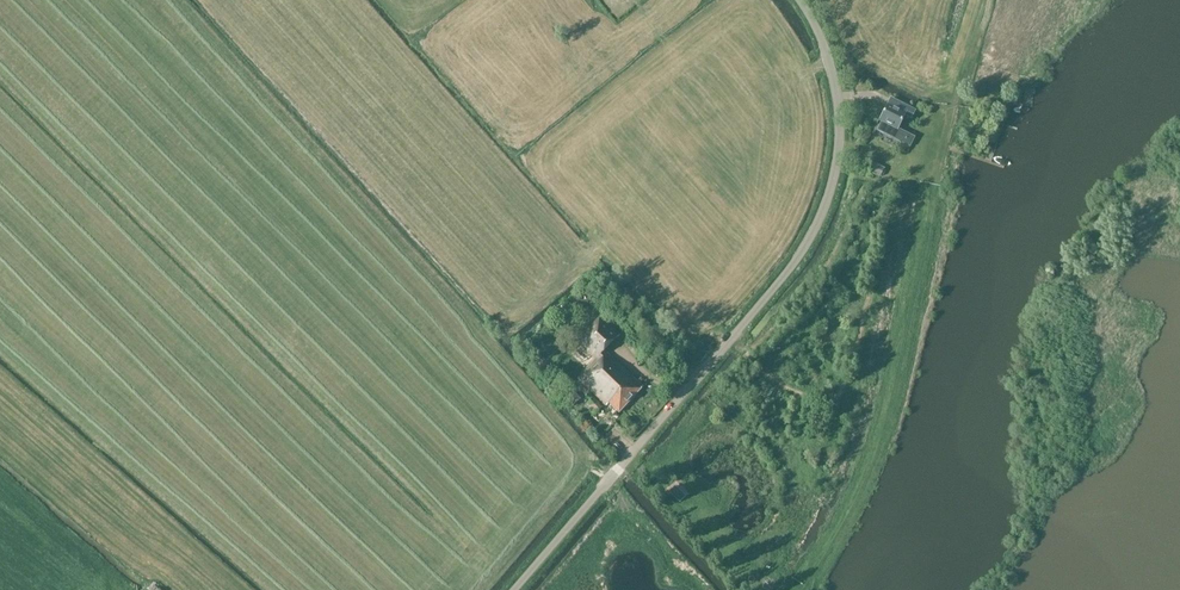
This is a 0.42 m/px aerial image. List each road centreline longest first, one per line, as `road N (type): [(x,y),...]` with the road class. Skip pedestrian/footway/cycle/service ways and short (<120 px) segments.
road 1 (unclassified): [(512,589),(766,298),(822,211),(838,148),(837,101),(820,37),(799,0)]

